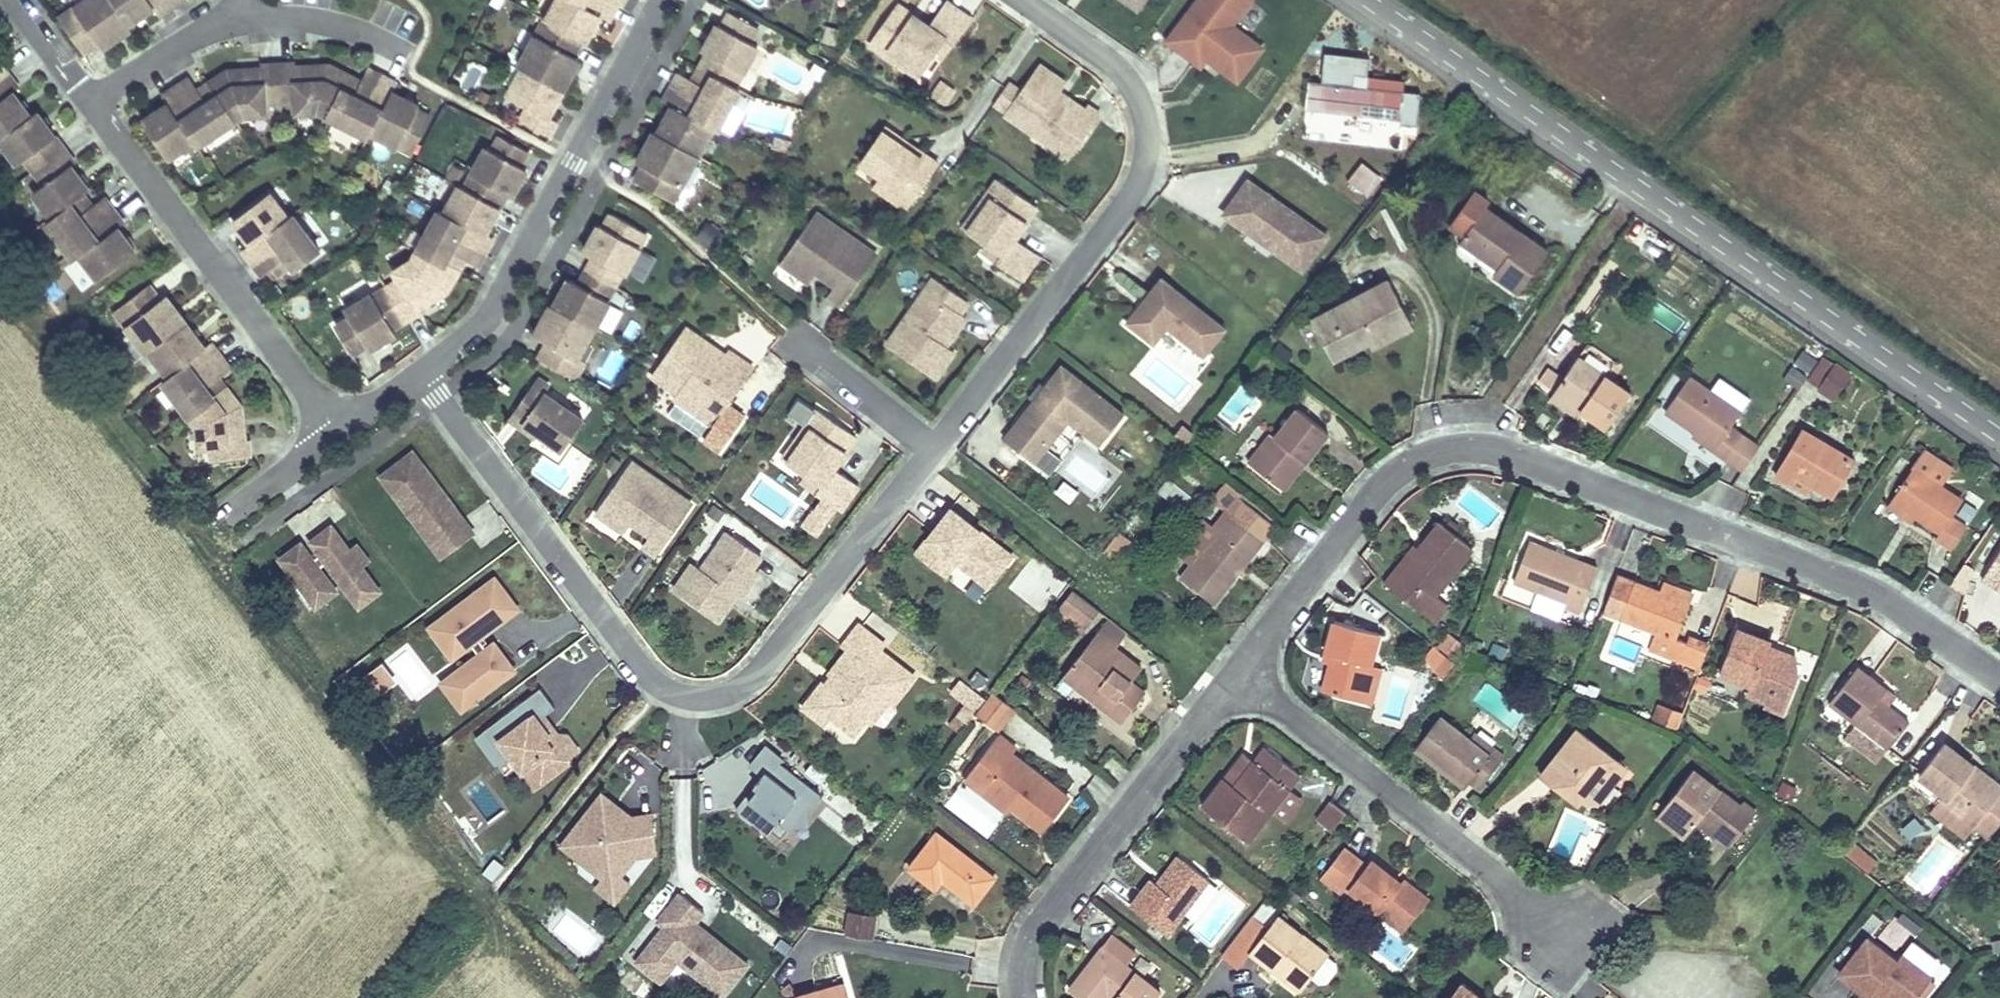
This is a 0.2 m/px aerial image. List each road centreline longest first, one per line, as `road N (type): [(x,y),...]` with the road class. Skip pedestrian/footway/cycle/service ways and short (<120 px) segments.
road 1 (residential): [(422,376),(659,687),(721,695),(751,680),(1127,204),(1145,165),(1146,128),(1115,67),(1020,0)]
road 2 (residential): [(1999,665),(1854,573),(1521,457),(1474,448),(1424,459),(1381,488),(1040,922),(1024,953),(1023,997)]
road 3 (unclassified): [(1999,439),(1364,0)]
road 4 (track): [(575,997),(485,908),(199,536)]
road 5 (residential): [(340,435),(12,0)]
road 6 (residential): [(662,0),(497,308),(422,376)]
road 7 (residential): [(340,435),(230,516)]

